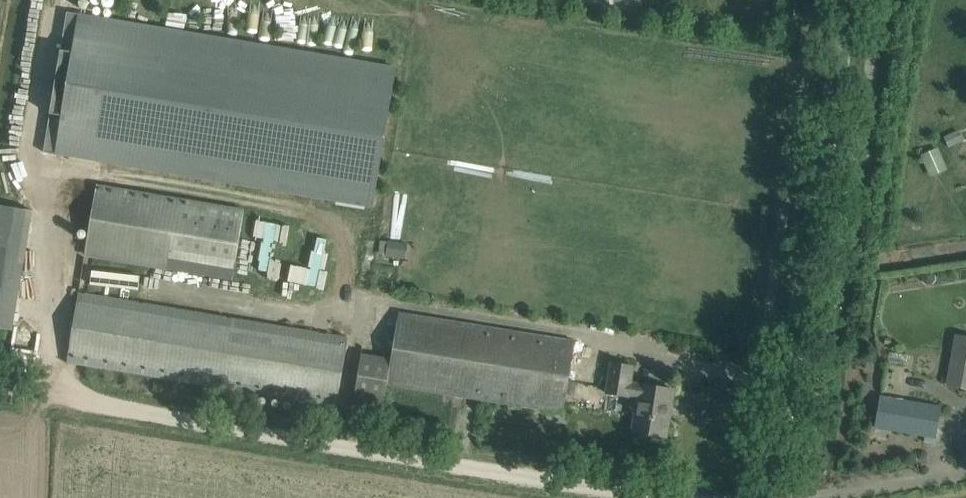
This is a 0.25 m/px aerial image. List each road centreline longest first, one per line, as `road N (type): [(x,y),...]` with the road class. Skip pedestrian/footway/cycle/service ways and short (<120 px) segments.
road 1 (track): [(647,497),(0,389)]
road 2 (tertiary): [(774,497),(853,0)]

